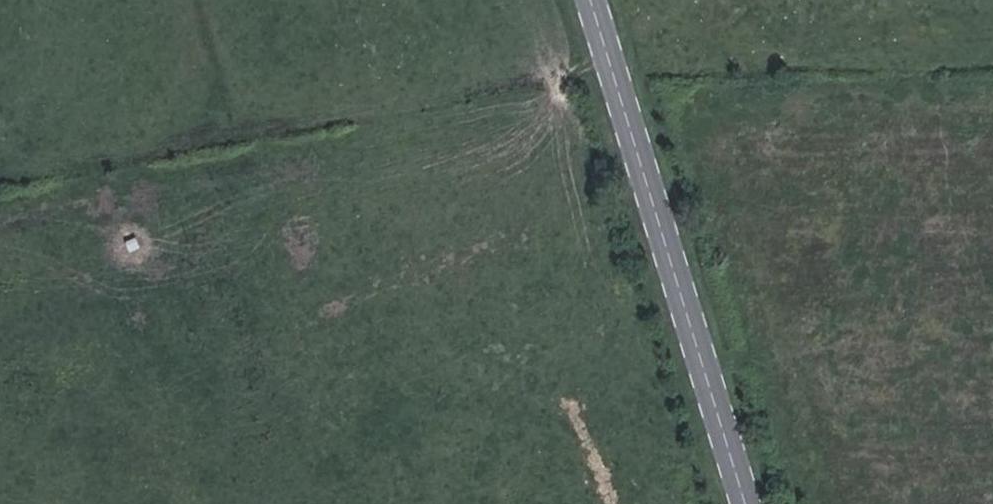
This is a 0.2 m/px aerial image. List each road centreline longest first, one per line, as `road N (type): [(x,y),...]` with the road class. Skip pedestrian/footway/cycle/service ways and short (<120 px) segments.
road 1 (tertiary): [(590,0),(745,503)]

